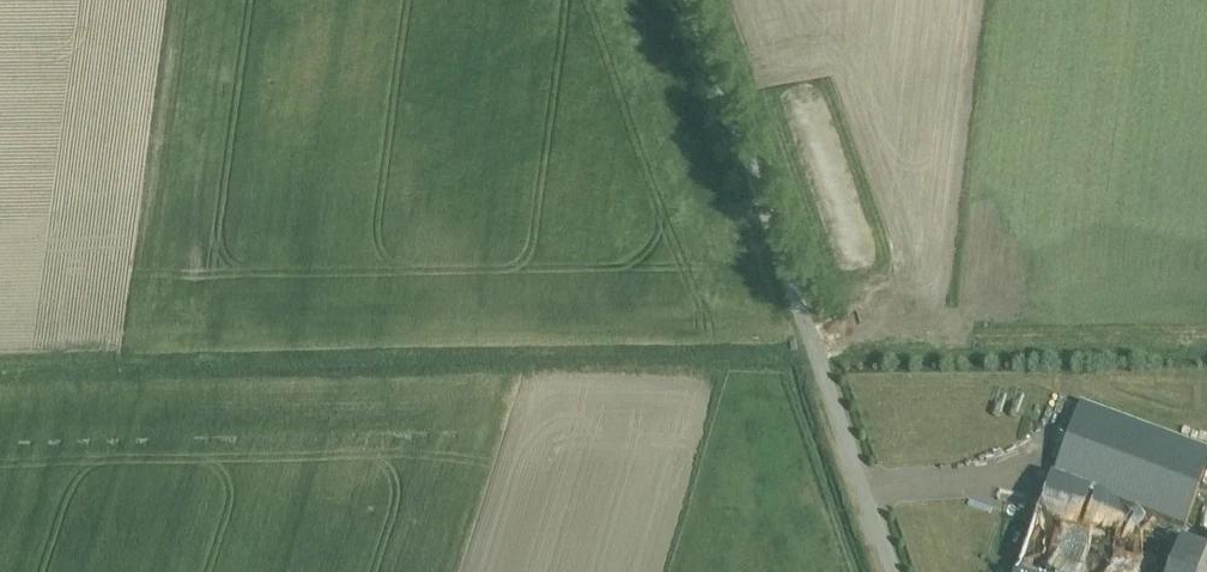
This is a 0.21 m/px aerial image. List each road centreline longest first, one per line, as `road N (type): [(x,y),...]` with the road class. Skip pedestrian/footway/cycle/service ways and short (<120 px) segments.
road 1 (unclassified): [(892,571),(692,0)]

